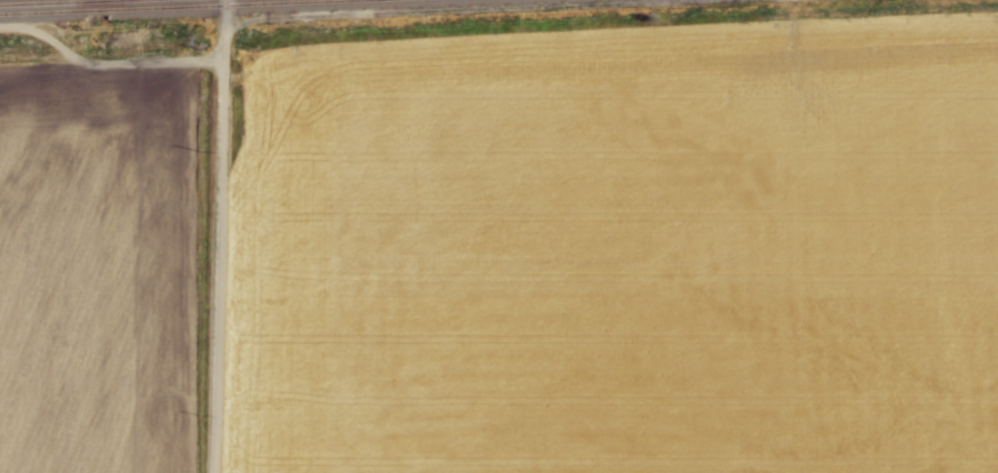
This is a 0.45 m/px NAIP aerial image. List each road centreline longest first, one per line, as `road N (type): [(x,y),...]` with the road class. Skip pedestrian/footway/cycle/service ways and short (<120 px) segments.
road 1 (residential): [(216,472),(226,0)]

